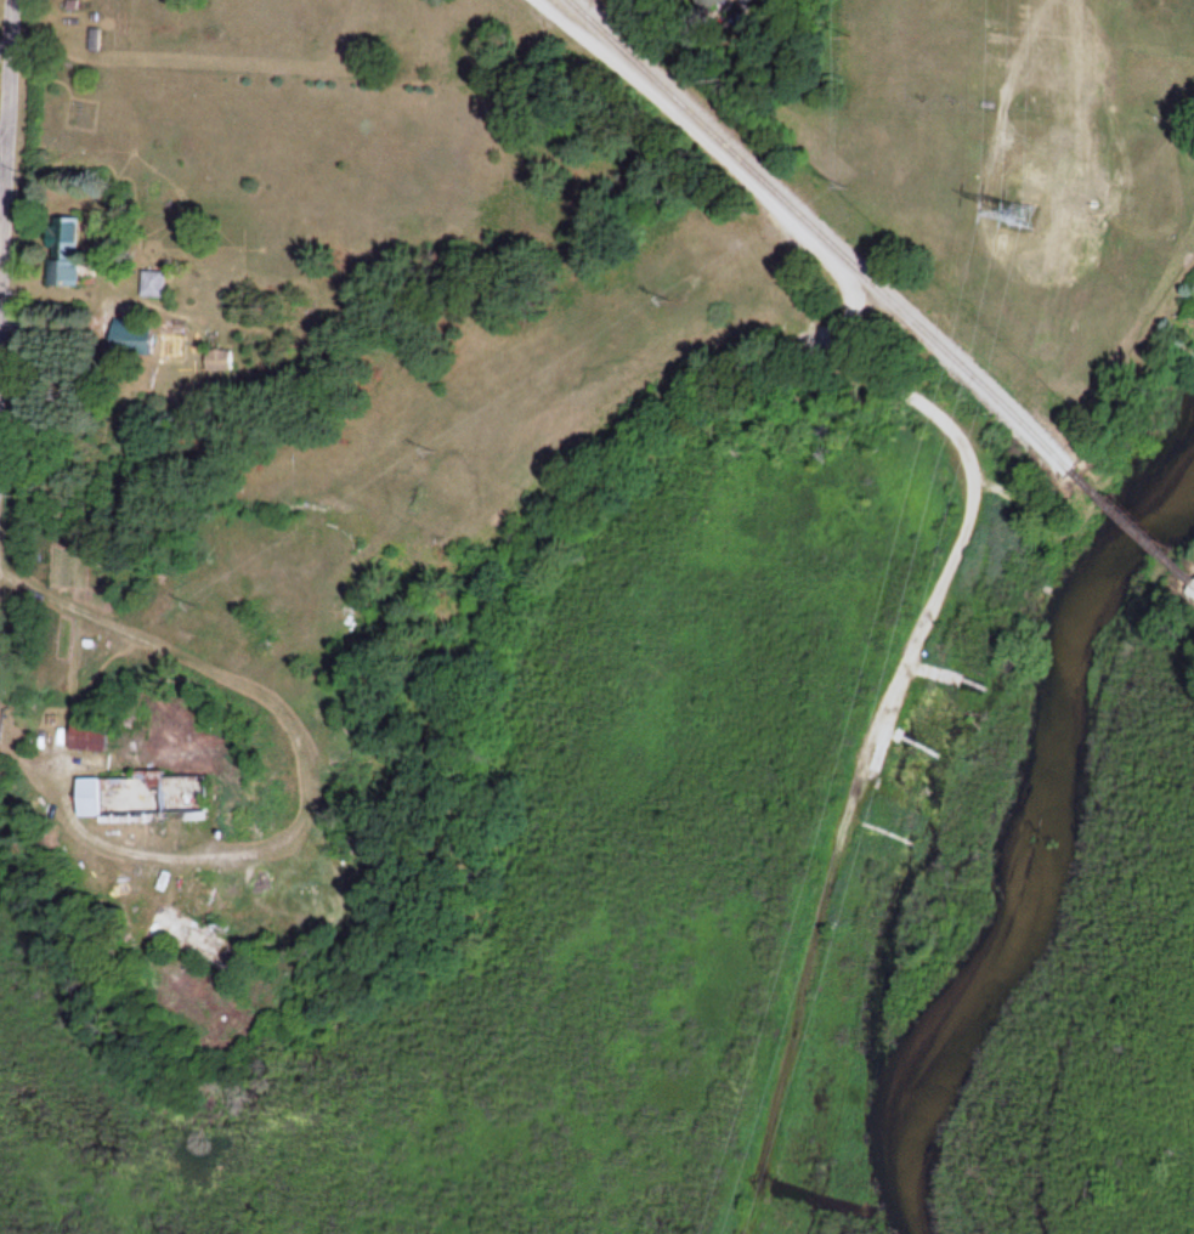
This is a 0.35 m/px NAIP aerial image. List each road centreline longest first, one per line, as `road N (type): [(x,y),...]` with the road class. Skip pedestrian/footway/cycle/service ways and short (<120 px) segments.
road 1 (residential): [(0,134),(8,0)]

